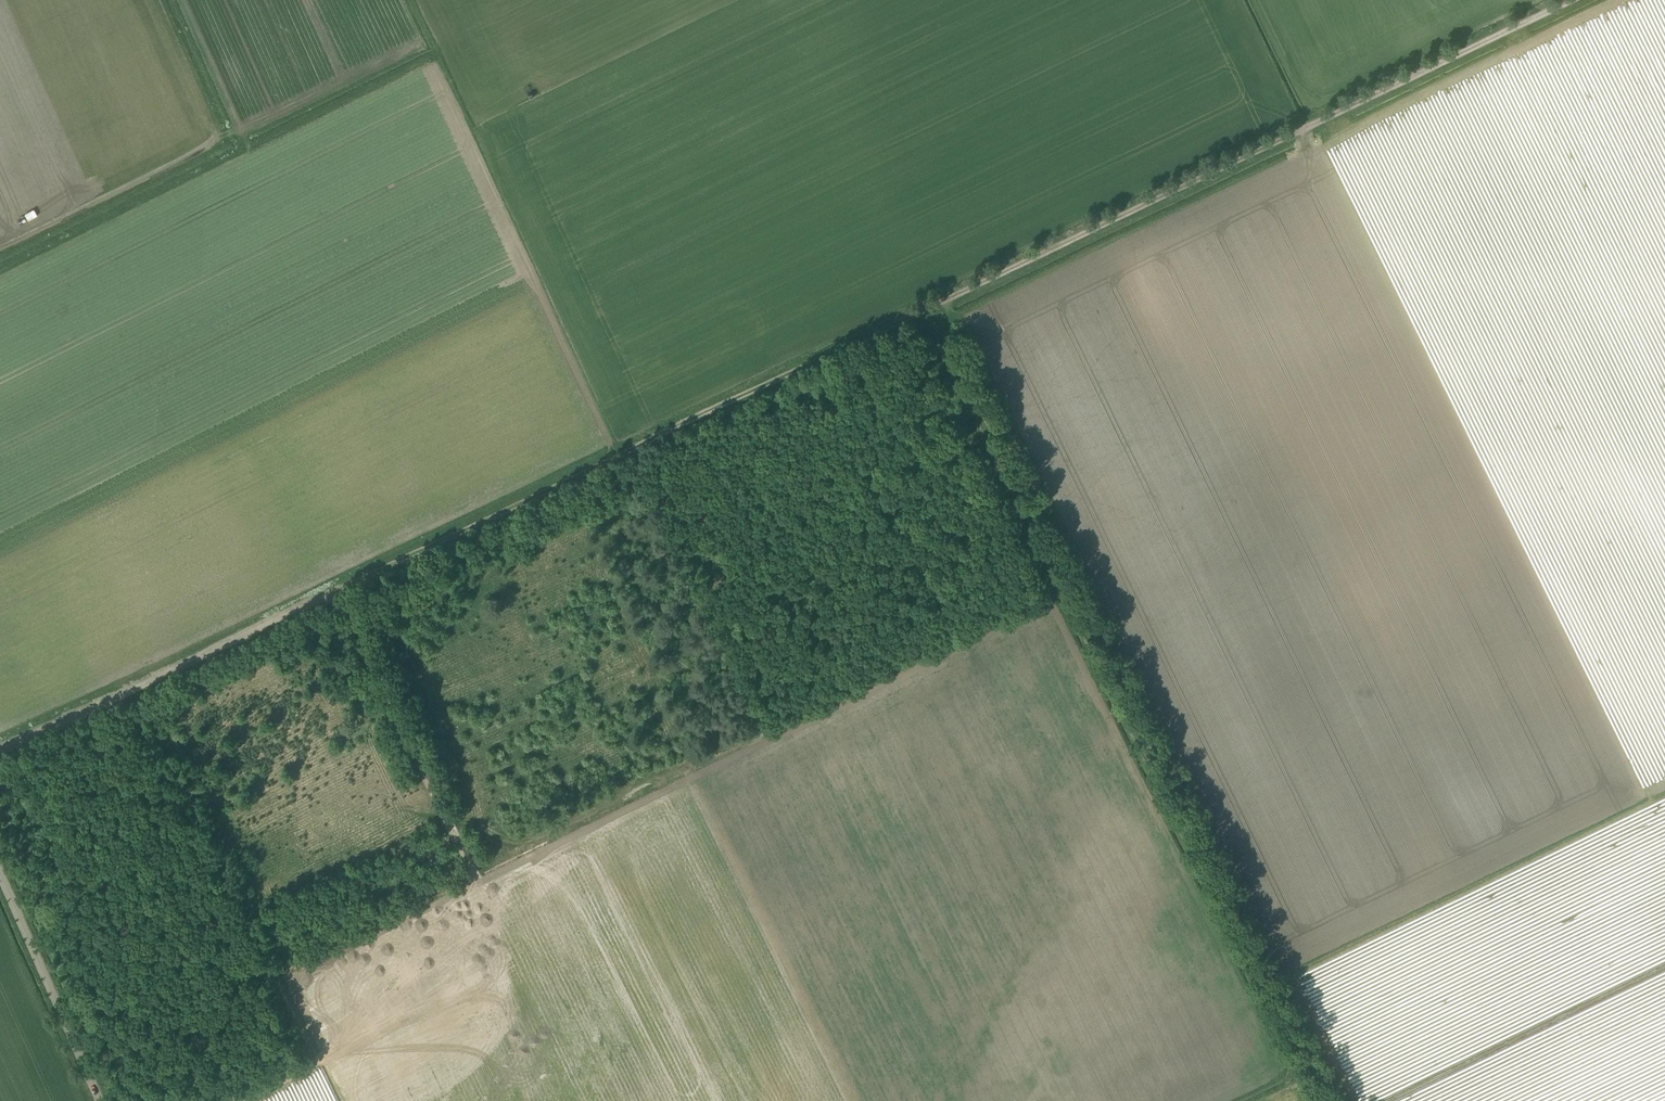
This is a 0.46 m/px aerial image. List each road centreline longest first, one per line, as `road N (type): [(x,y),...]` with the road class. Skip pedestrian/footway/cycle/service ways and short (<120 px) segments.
road 1 (track): [(1575,0),(337,597),(0,752)]
road 2 (unclassified): [(102,1100),(0,866)]

